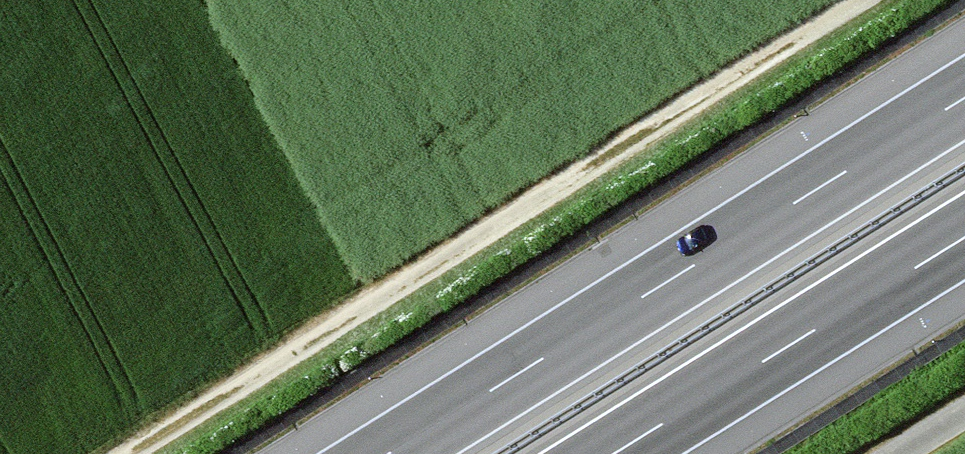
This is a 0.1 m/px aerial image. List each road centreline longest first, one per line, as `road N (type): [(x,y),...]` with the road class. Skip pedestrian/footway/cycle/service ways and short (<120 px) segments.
road 1 (track): [(859,0),(126,453)]
road 2 (motorway): [(964,97),(388,453)]
road 3 (motorway): [(613,453),(964,237)]

